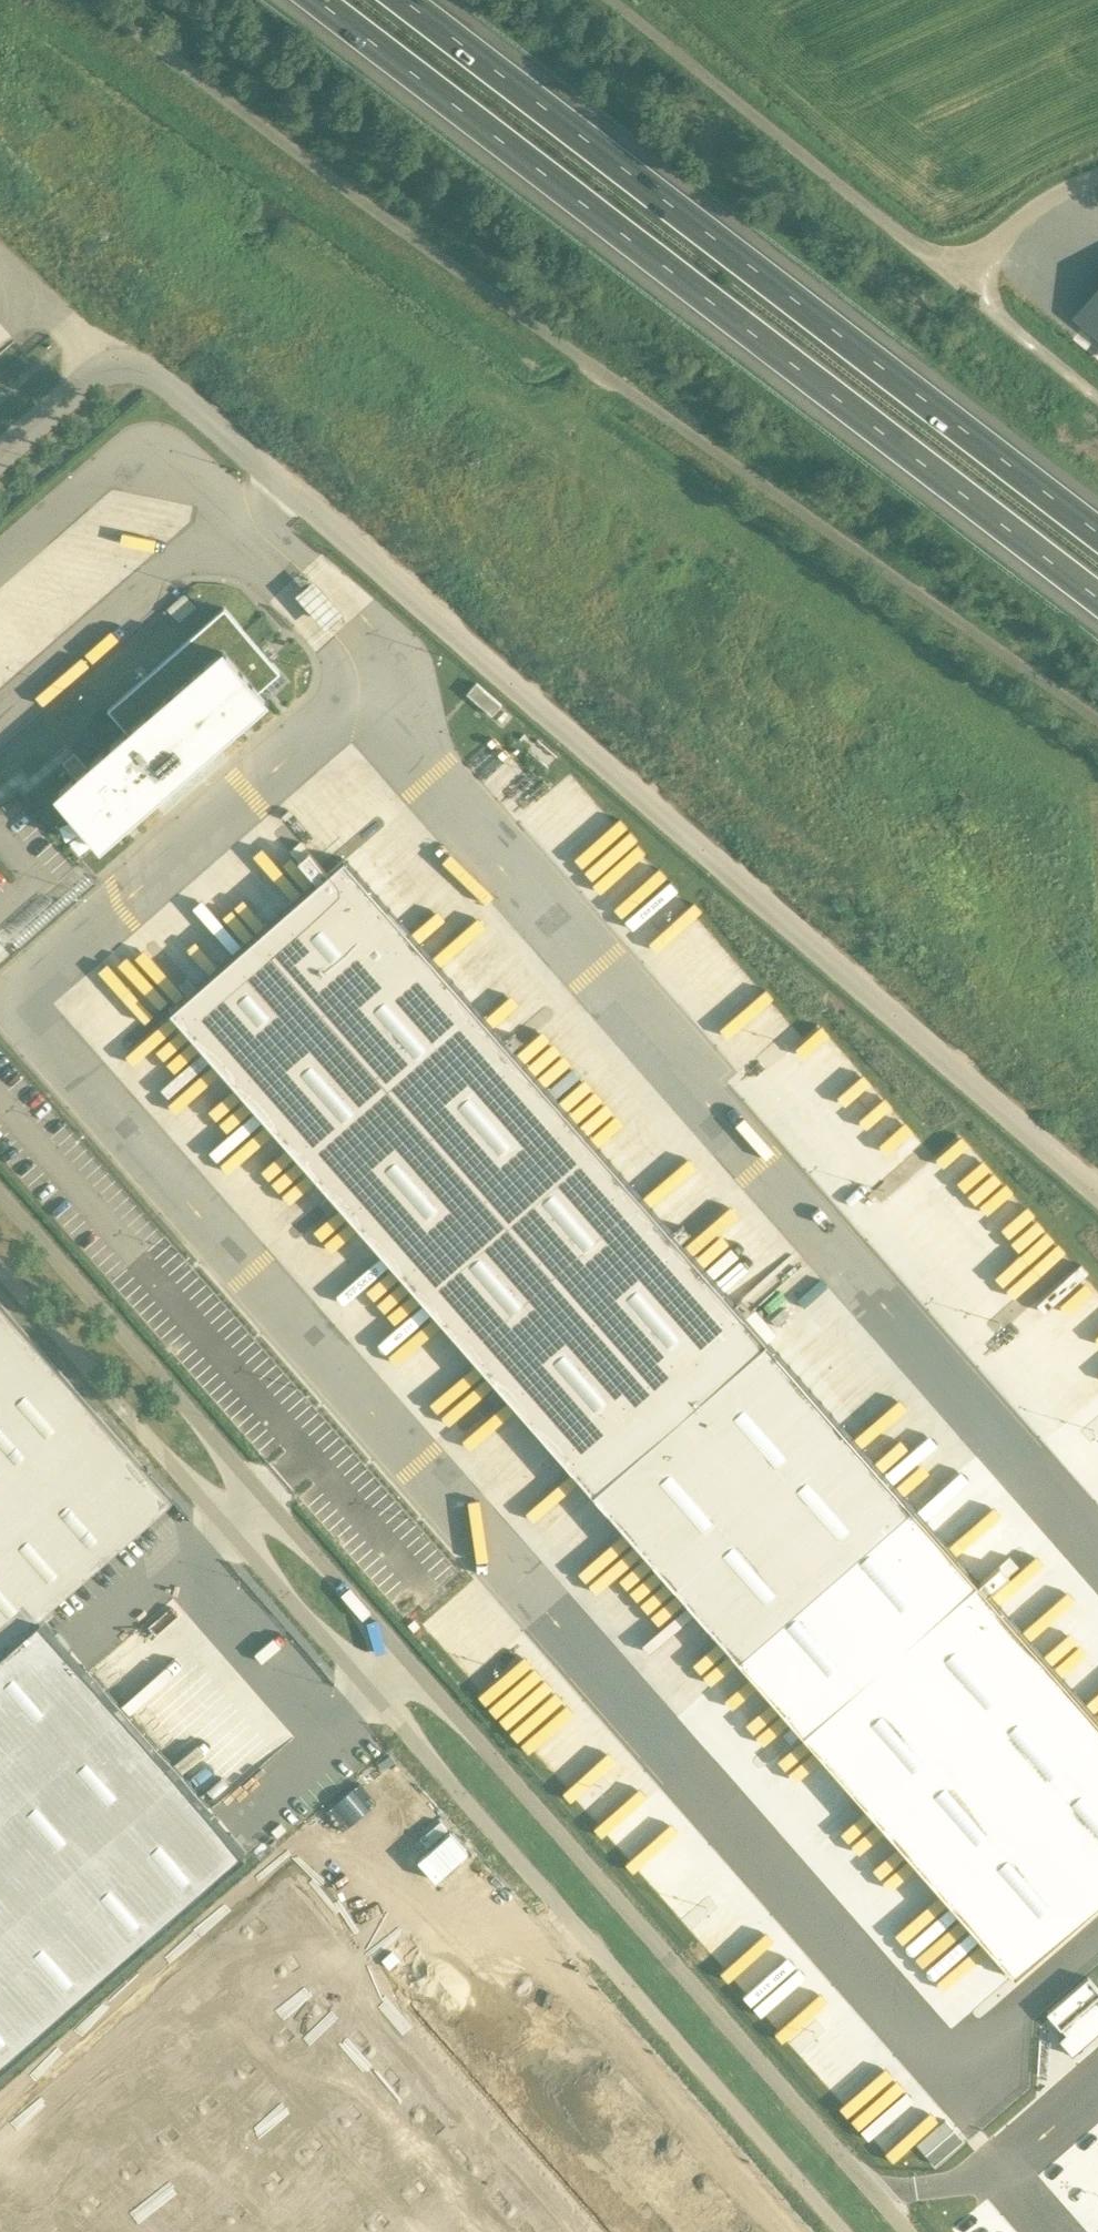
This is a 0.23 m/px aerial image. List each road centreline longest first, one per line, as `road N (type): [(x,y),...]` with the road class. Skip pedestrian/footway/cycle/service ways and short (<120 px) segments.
road 1 (unclassified): [(1097,719),(402,232),(96,0)]
road 2 (unclassified): [(284,486),(1097,1192)]
road 3 (motorway): [(317,0),(1097,600)]
road 4 (motorway): [(1097,533),(404,0)]
road 5 (unclassified): [(370,1688),(845,2231)]
road 6 (unclassified): [(957,280),(609,0)]
road 7 (unclassified): [(284,486),(169,385),(137,368),(104,372),(74,390),(0,456)]
road 8 (unclassified): [(0,1265),(227,1524)]
road 9 (unclassified): [(227,1524),(370,1688)]
road 10 (unclassified): [(1097,398),(957,280)]
road 11 (unclassified): [(957,280),(1036,206),(1097,175)]

